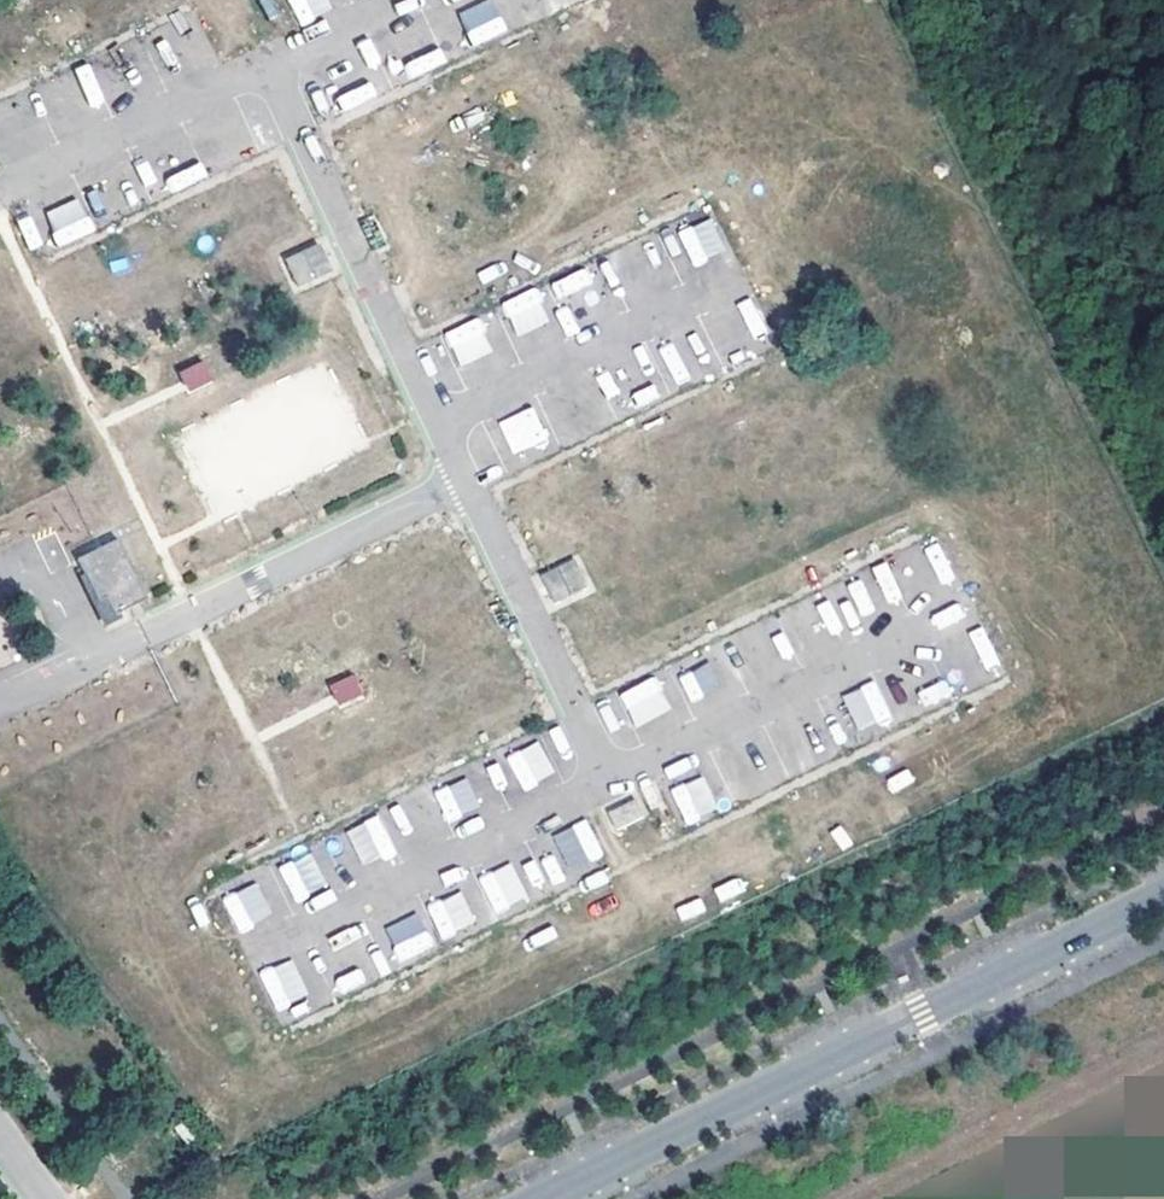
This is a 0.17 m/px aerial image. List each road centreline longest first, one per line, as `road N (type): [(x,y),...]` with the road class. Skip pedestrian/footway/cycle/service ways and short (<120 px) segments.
road 1 (residential): [(1163,899),(547,1198)]

